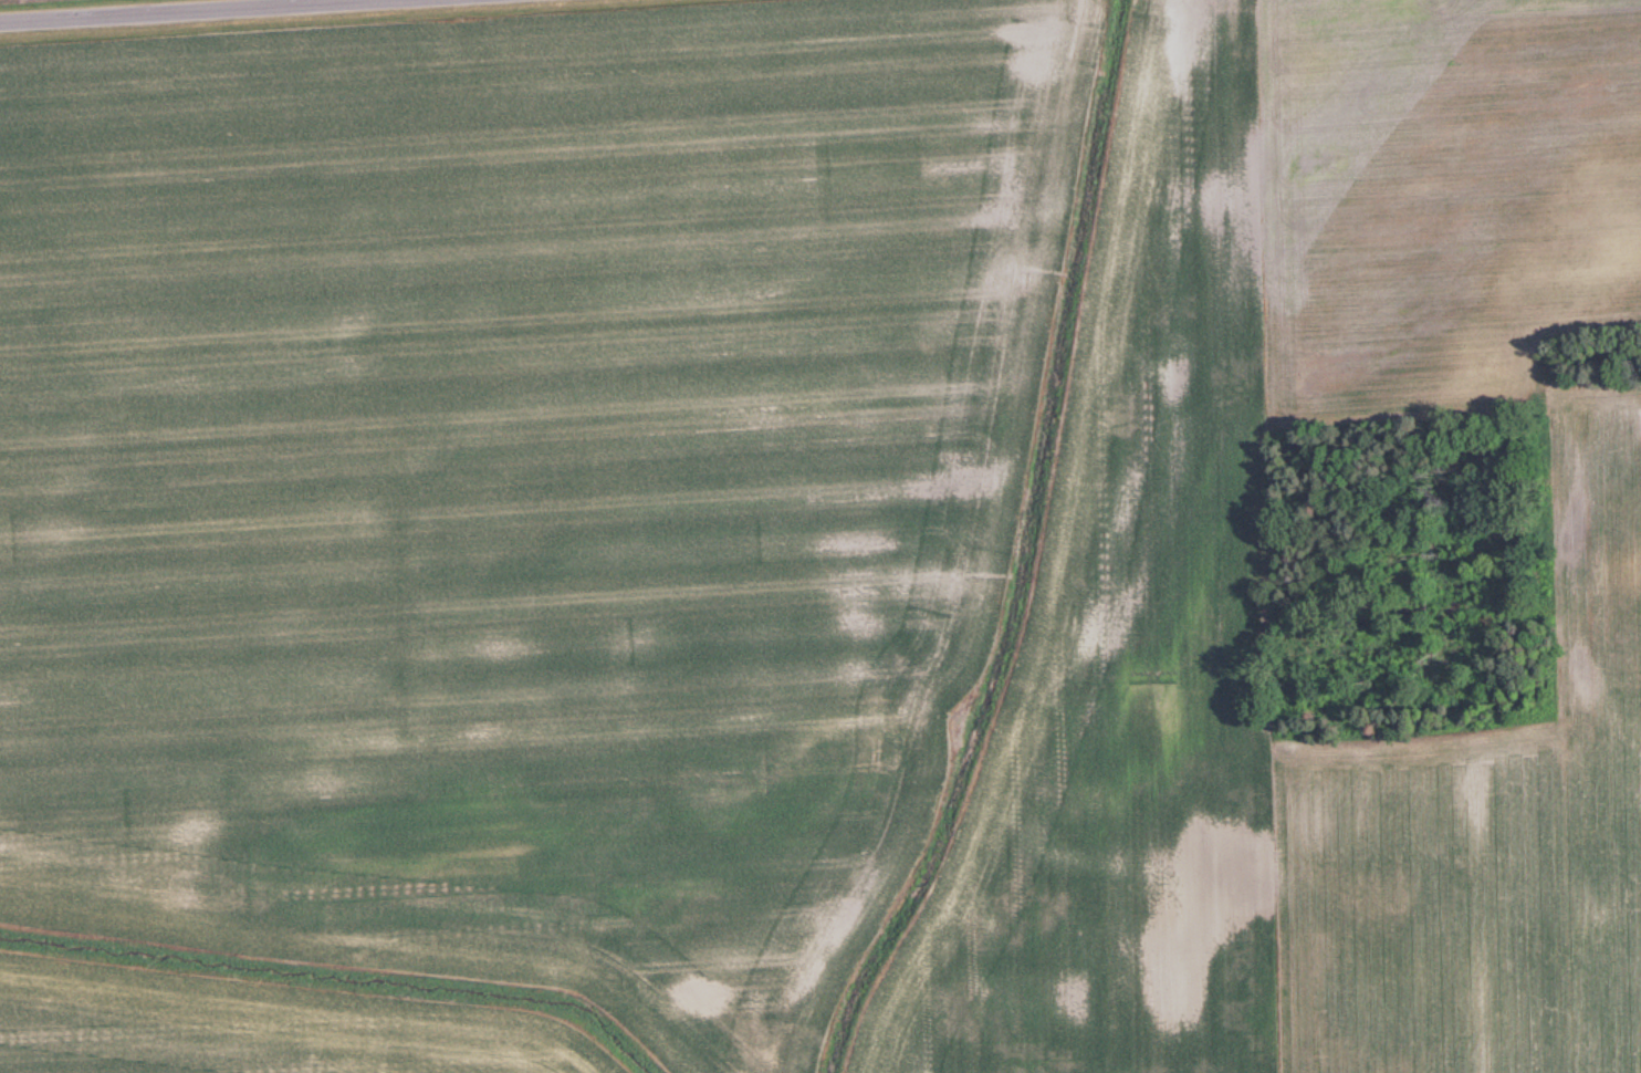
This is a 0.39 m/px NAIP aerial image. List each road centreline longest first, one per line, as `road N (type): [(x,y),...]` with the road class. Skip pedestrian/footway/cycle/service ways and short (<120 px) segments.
road 1 (residential): [(0,23),(402,0)]

